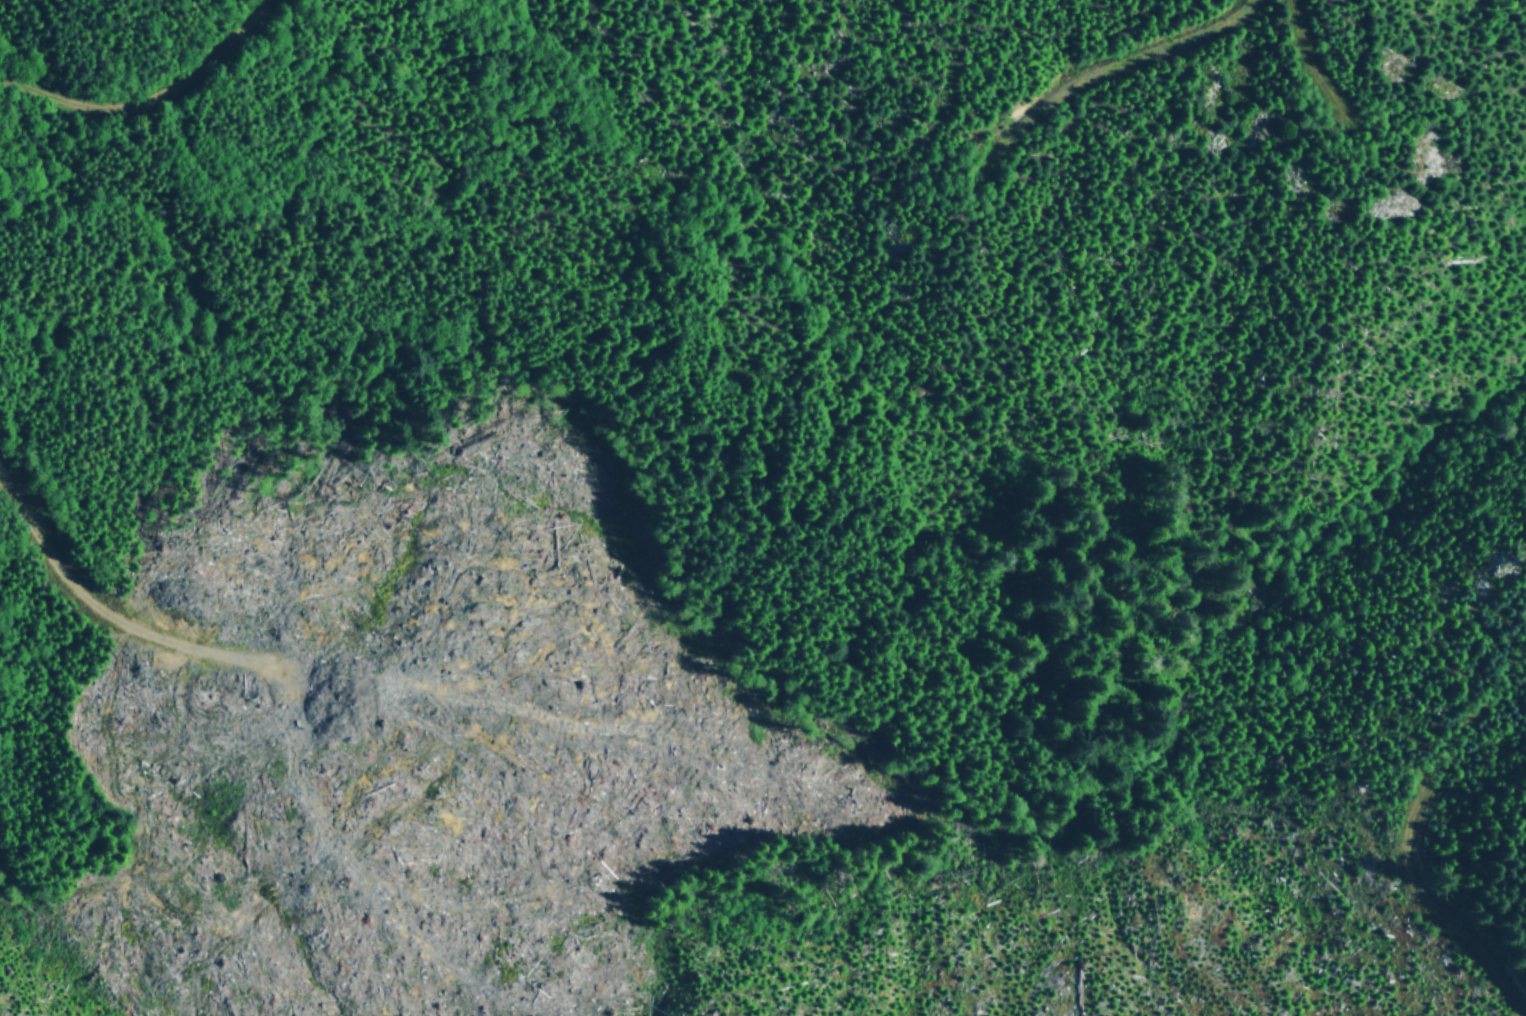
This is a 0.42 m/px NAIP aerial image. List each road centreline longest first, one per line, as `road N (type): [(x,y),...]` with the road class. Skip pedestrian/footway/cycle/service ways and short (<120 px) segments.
road 1 (track): [(978,166),(1068,84),(1211,31),(1256,0)]
road 2 (track): [(0,80),(93,106),(151,100),(177,86),(266,0)]
road 3 (track): [(1523,1015),(1428,909)]

